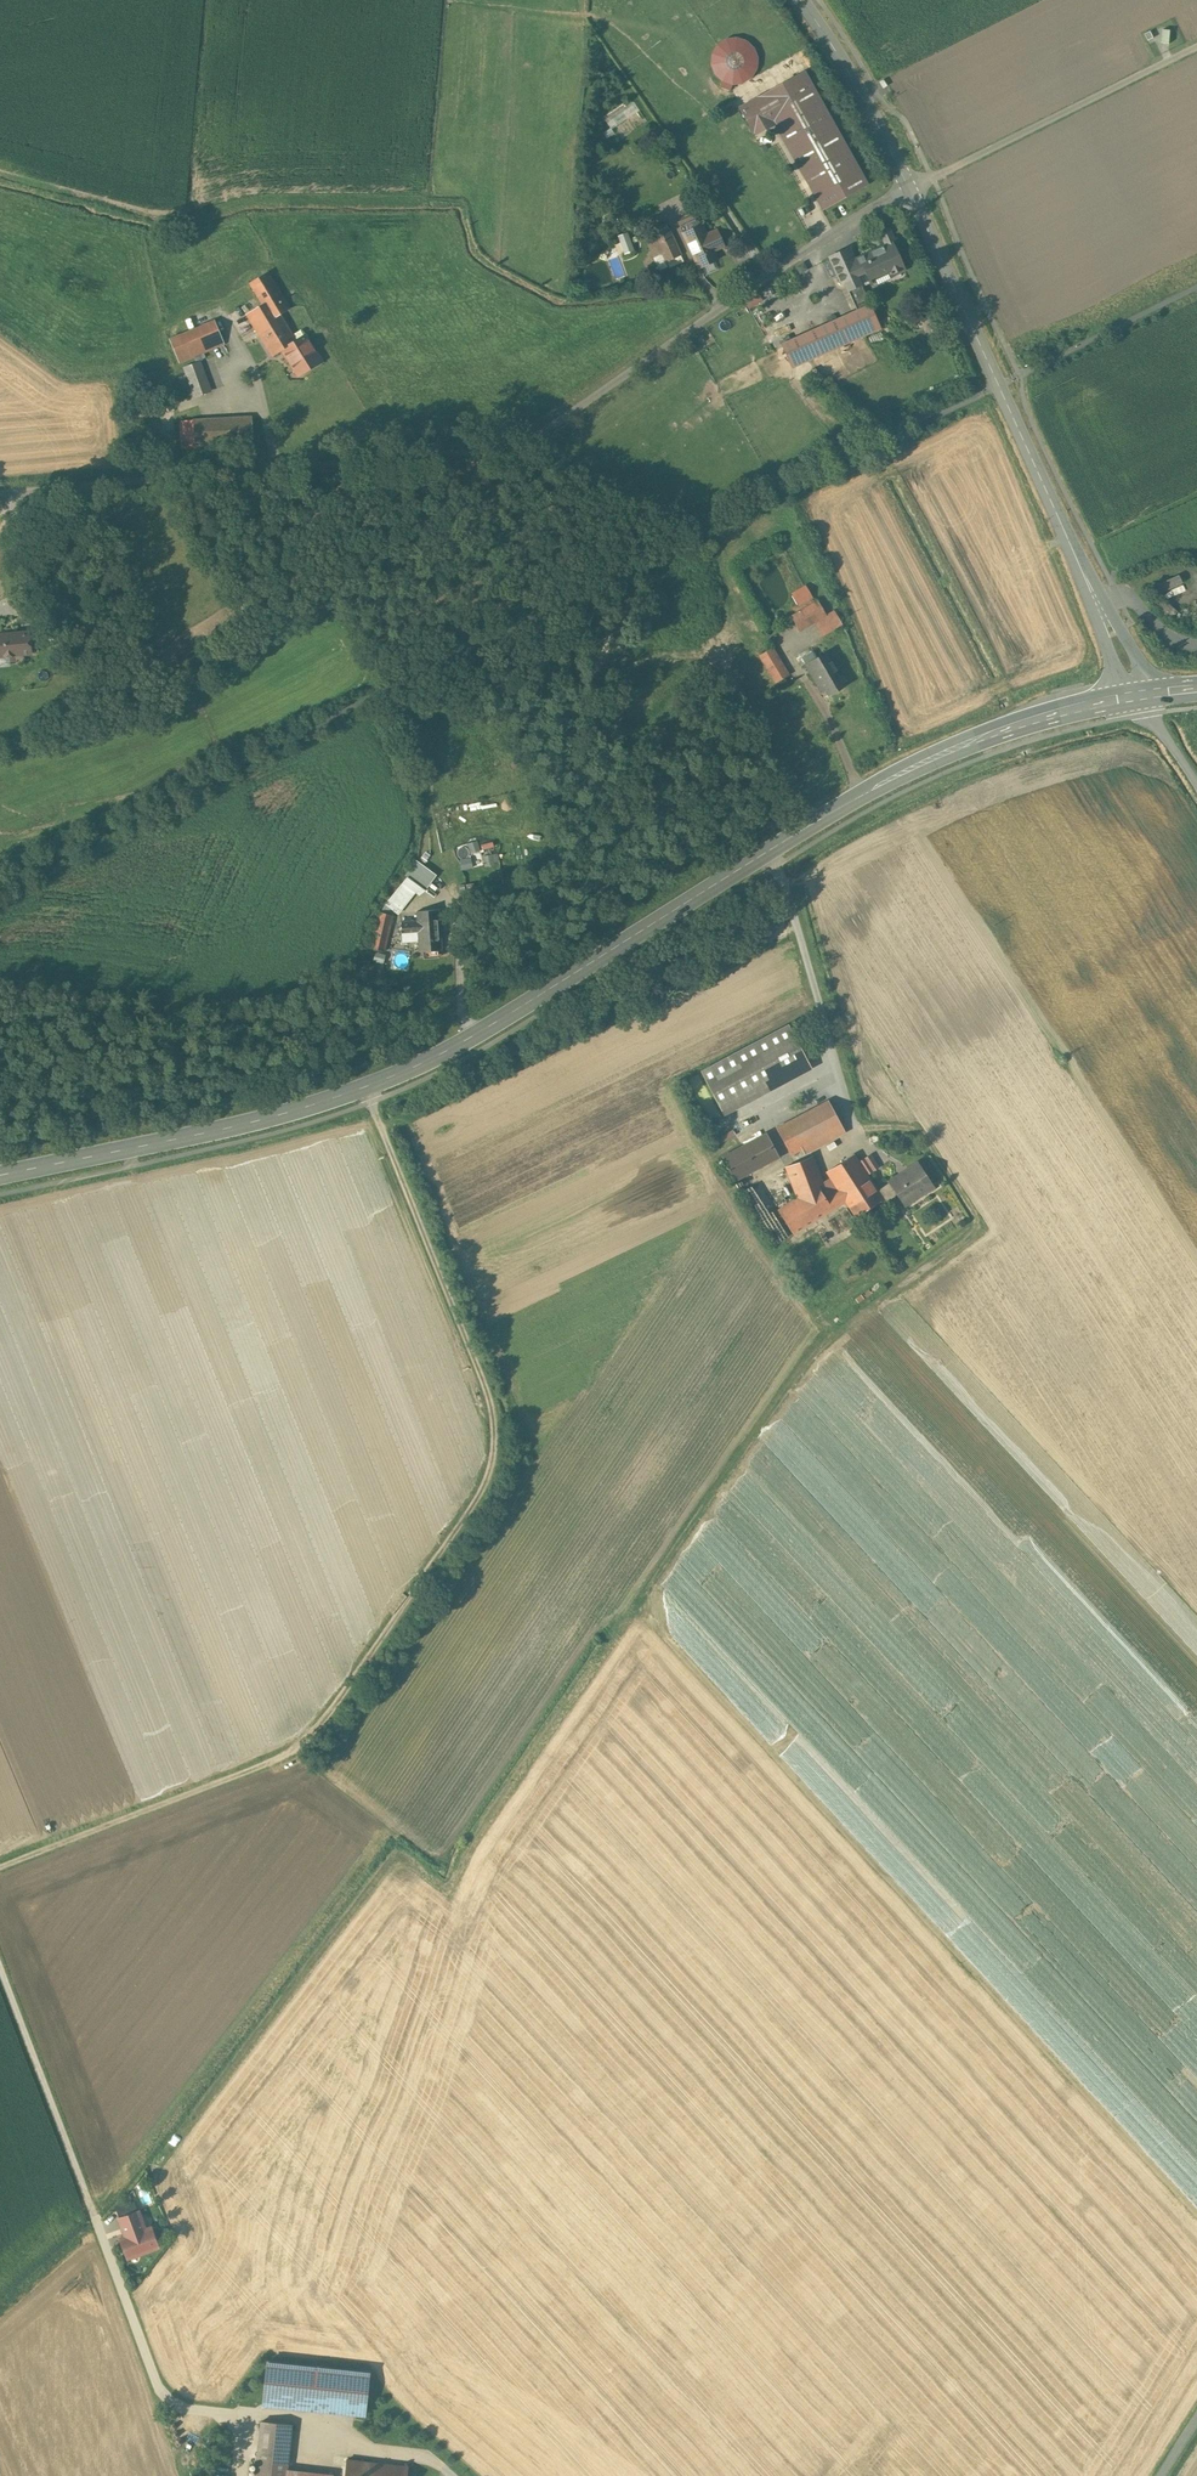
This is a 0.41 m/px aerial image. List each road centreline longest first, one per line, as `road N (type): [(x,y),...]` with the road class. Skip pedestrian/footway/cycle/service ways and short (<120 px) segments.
road 1 (secondary): [(0,1174),(280,1115),(399,1075),(861,794),(968,743),(1141,695)]
road 2 (track): [(0,1867),(294,1749),(329,1714),(480,1493),(494,1447),(490,1401),(365,1087)]
road 3 (unclassified): [(908,187),(834,229),(523,445),(0,491)]
road 4 (track): [(317,2437),(308,2416),(185,2409),(159,2386),(0,1965)]
road 5 (track): [(523,445),(133,716),(0,754)]
road 6 (tertiary): [(908,187),(1141,695)]
road 7 (unclassified): [(1196,46),(908,187)]
road 8 (tertiary): [(801,0),(908,187)]

